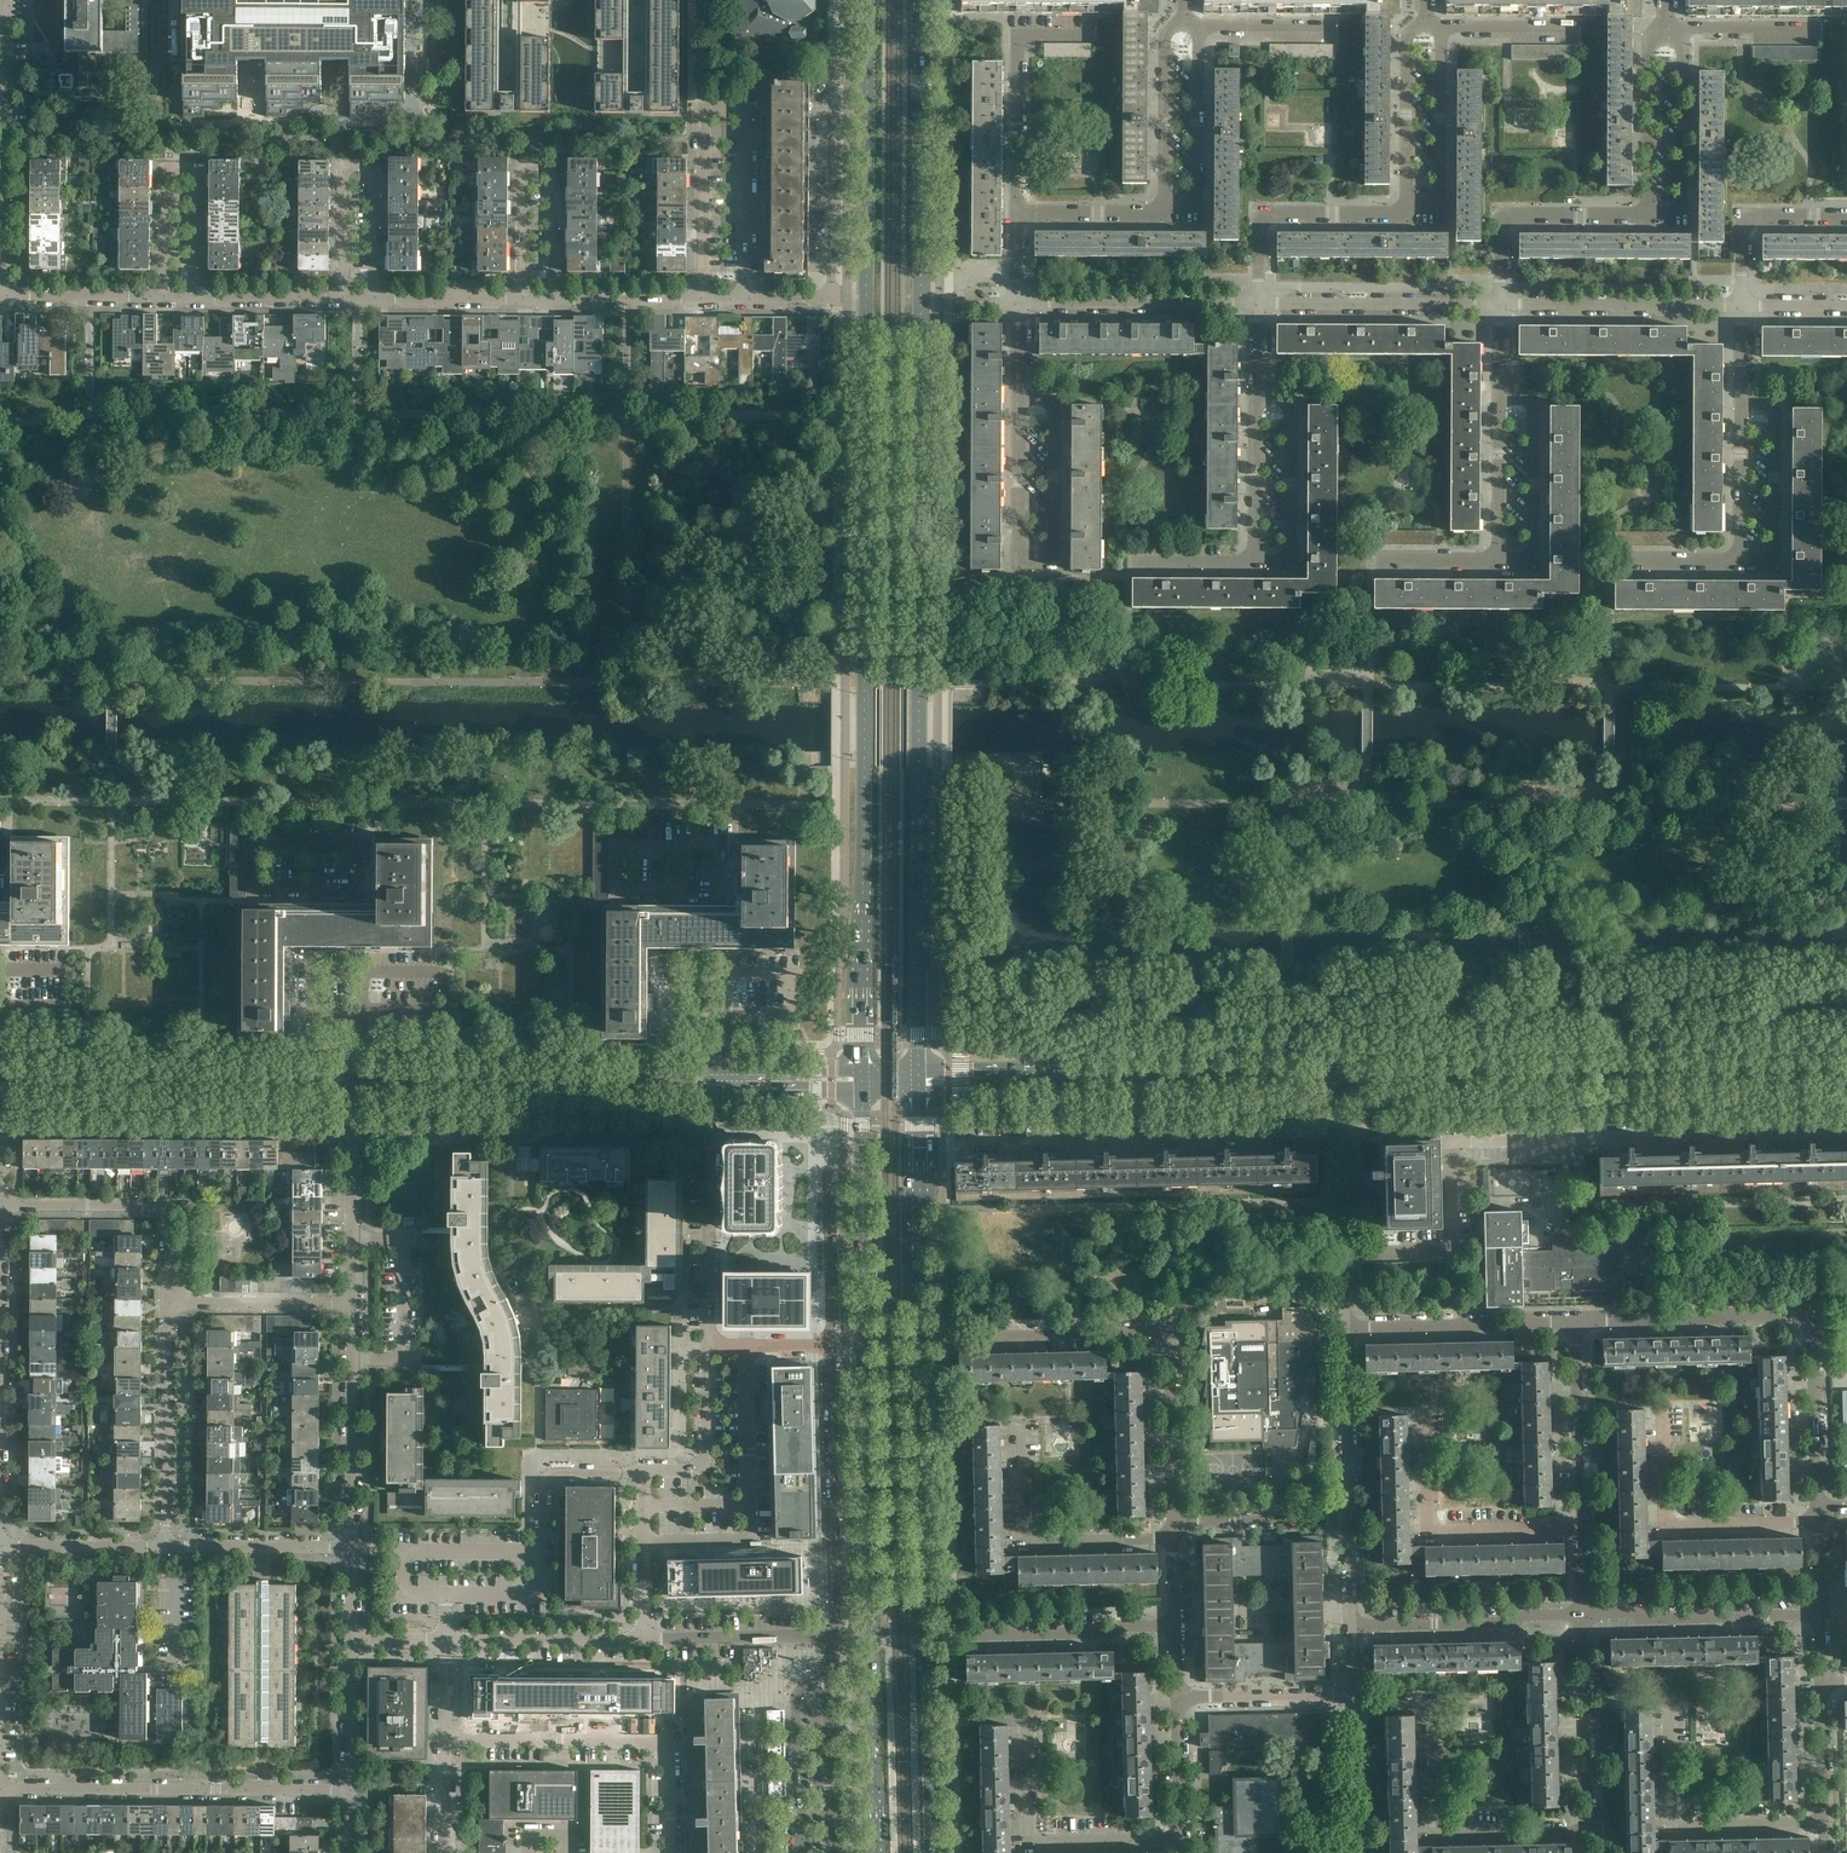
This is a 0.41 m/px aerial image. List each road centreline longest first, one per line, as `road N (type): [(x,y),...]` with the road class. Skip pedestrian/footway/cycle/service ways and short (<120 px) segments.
road 1 (tertiary): [(861,1071),(0,1068)]
road 2 (secondary): [(918,1070),(921,288)]
road 3 (secondary): [(866,301),(861,1071)]
road 4 (secondary): [(861,1090),(878,1852)]
road 5 (secondary): [(932,1852),(919,1090)]
road 6 (secondary): [(1846,1065),(1337,1067)]
road 7 (secondary): [(1338,1087),(1846,1086)]
road 8 (residential): [(1575,1322),(1814,1317),(1816,1508)]
road 9 (residential): [(746,300),(746,110),(704,110),(703,300)]
road 10 (secondary): [(919,1090),(1338,1087)]
road 11 (secondary): [(1337,1067),(918,1070)]
road 12 (residential): [(1174,1522),(1170,1341),(1151,1332),(956,1336)]
road 13 (residential): [(960,1147),(1339,1137)]
road 14 (tertiary): [(353,1089),(710,1090)]
road 15 (residential): [(1588,1825),(1436,1833),(1433,1708),(1355,1708)]
road 16 (residential): [(354,1129),(709,1131)]
road 17 (residential): [(0,1789),(353,1791)]
road 18 (tertiary): [(1,1088),(353,1089)]
road 19 (residential): [(2,1129),(354,1129)]
road 20 (residential): [(644,1640),(645,1470),(706,1464),(707,1346)]
road 21 (residential): [(671,1852),(669,1740),(446,1740)]
road 22 (secondary): [(867,0),(866,301)]
road 23 (residential): [(555,299),(556,166),(522,166),(521,299)]
road 24 (residential): [(374,298),(374,164),(343,164),(344,297)]
road 25 (residential): [(5,295),(7,0)]
road 26 (residential): [(197,297),(199,168),(165,168),(165,297)]
road 27 (residential): [(830,1346),(834,1637)]
road 28 (secondary): [(921,288),(923,0)]
road 29 (residential): [(1173,1536),(1021,1540),(1018,1421)]
road 30 (residential): [(1825,1823),(1672,1829),(1670,1712)]
road 31 (residential): [(1180,1837),(1029,1840),(1026,1726)]
road 32 (residential): [(1580,1529),(1430,1531),(1427,1417)]
road 33 (residential): [(1817,1523),(1677,1527),(1665,1519),(1664,1414)]
road 34 (residential): [(169,1304),(164,1209),(1,1208)]
road 35 (residential): [(1017,210),(1018,36),(1090,36)]
road 36 (residential): [(167,1548),(169,1304)]
road 37 (residential): [(350,1548),(352,1304)]
road 38 (residential): [(1500,305),(1258,303)]
road 39 (residential): [(1742,306),(1500,305)]
road 40 (residential): [(1257,303),(1020,304)]
road 41 (residential): [(1582,1615),(1819,1615)]
road 42 (residential): [(1500,305),(1500,227),(1511,216),(1649,216)]
road 43 (residential): [(1352,1627),(1582,1615)]
road 44 (residential): [(1345,1327),(1575,1322)]
road 45 (residential): [(1258,303),(1264,217),(1406,214)]
road 46 (residential): [(1406,214),(1440,214),(1440,27)]
road 47 (residential): [(1166,213),(1199,213),(1200,26)]
road 48 (residential): [(1649,216),(1681,215),(1682,28)]
road 49 (residential): [(1739,561),(1774,561),(1775,414),(1741,404)]
road 50 (residential): [(707,1346),(709,1131)]
road 51 (residential): [(1345,1256),(1448,1255),(1454,1144)]
road 52 (residential): [(1588,1825),(1582,1615)]
road 53 (residential): [(1580,1529),(1575,1322)]
road 54 (residential): [(970,1636),(1174,1625)]
road 55 (residential): [(1406,214),(1406,37),(1426,27)]
road 56 (residential): [(1166,213),(1165,37),(1184,26)]
road 57 (residential): [(1054,561),(1018,560),(1019,399)]
road 58 (residential): [(447,1641),(644,1640)]
road 59 (residential): [(1649,216),(1649,47),(1667,28)]
road 60 (residential): [(1290,562),(1291,407),(1280,397),(1255,396)]
road 61 (residential): [(1533,562),(1534,408),(1523,397),(1499,397)]
road 62 (residential): [(1349,1519),(1345,1327)]
road 63 (residential): [(1054,561),(1055,409),(1043,399),(1019,399)]
road 64 (residential): [(644,1640),(834,1637)]
road 65 (residential): [(1742,306),(1744,220),(1846,216)]
road 66 (residential): [(822,1685),(795,1696),(799,1852)]
road 67 (residential): [(167,1548),(350,1548)]
road 68 (residential): [(352,1304),(169,1304)]
road 69 (residential): [(1177,1697),(1330,1695),(1355,1708)]
road 70 (residential): [(1174,1522),(1349,1519)]
road 71 (residential): [(352,1304),(354,1129)]
road 72 (residential): [(832,1852),(822,1685)]
road 73 (residential): [(0,1546),(167,1548)]
road 74 (residential): [(1254,562),(1255,396)]
road 75 (residential): [(1498,561),(1499,397)]
road 76 (residential): [(165,297),(5,295)]
road 77 (residential): [(1739,561),(1741,404)]
road 78 (tertiary): [(710,1090),(861,1090)]
road 79 (residential): [(353,1791),(351,1641)]
road 80 (residential): [(1017,210),(1166,213)]
road 81 (residential): [(703,300),(555,299)]
road 82 (residential): [(521,299),(374,298)]
road 83 (residential): [(344,297),(197,297)]
road 84 (residential): [(1356,1852),(1355,1708)]
road 85 (residential): [(1820,1683),(1825,1823)]
road 86 (residential): [(1180,1837),(1177,1697)]
road 87 (residential): [(1682,28),(1817,29)]
road 88 (residential): [(1440,27),(1572,28)]
road 89 (residential): [(1200,26),(1331,27)]
road 90 (residential): [(830,1346),(707,1346)]
road 91 (residential): [(1617,561),(1739,561)]
road 92 (residential): [(866,301),(746,300)]

